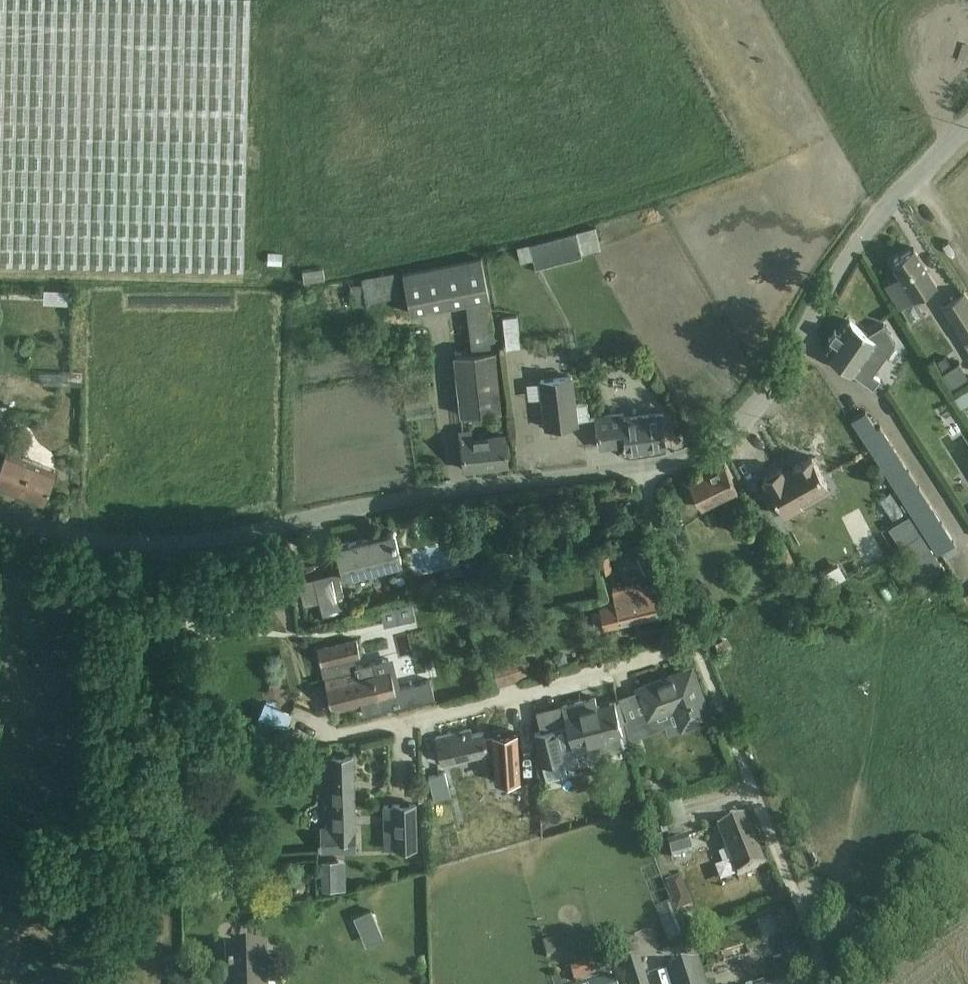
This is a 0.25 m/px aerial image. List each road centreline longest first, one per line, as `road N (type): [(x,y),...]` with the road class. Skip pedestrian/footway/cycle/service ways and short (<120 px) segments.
road 1 (unclassified): [(633,464),(510,471),(282,512),(104,527),(0,503)]
road 2 (unclassified): [(967,125),(833,245),(719,430),(694,452),(633,464)]
road 3 (unclassified): [(343,731),(700,634)]
road 4 (unclassified): [(808,983),(809,917),(700,634)]
road 5 (unclassified): [(700,634),(633,464)]

